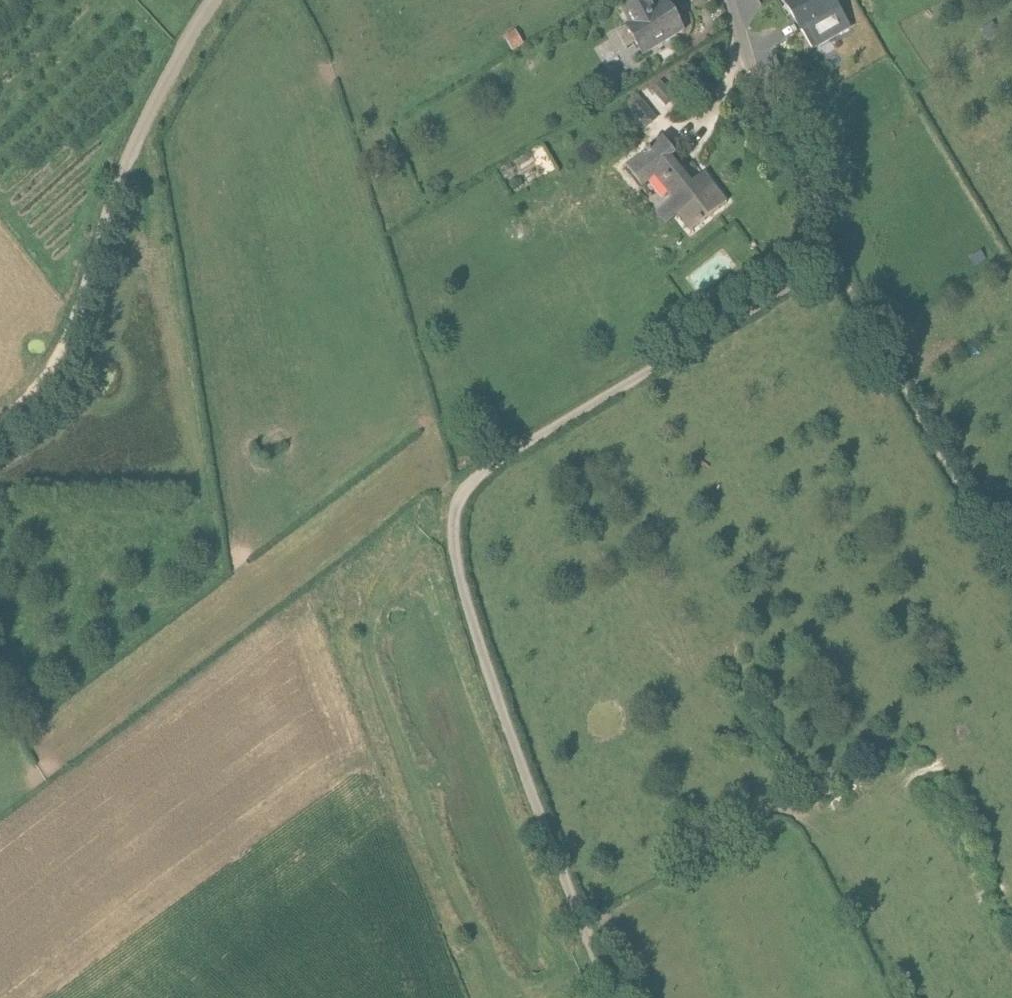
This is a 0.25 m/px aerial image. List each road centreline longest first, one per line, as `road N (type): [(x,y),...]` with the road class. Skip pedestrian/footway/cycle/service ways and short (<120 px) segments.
road 1 (track): [(614,997),(480,647),(457,563),(457,507),(470,484),(507,454),(771,297),(829,253)]
road 2 (unclassified): [(0,421),(37,389),(63,348),(125,166),(214,0)]
road 3 (track): [(1011,577),(829,253)]
road 4 (unclassified): [(829,253),(758,85)]

